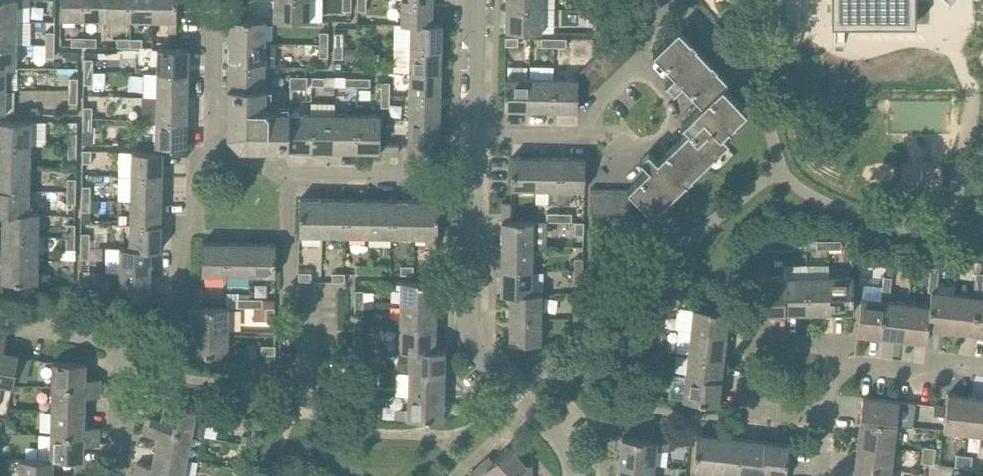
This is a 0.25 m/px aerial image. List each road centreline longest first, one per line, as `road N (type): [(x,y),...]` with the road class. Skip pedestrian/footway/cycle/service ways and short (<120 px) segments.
road 1 (residential): [(573,475),(464,318),(466,171)]
road 2 (residential): [(207,164),(466,171)]
road 3 (residential): [(127,370),(179,319),(182,164),(207,164)]
road 4 (residential): [(829,349),(754,345),(745,419),(824,426)]
road 5 (residential): [(207,164),(213,0)]
road 6 (residential): [(982,361),(829,349)]
road 7 (residential): [(597,119),(612,138),(653,140),(664,103),(633,66)]
road 8 (residential): [(0,318),(106,342),(127,370)]
road 9 (residential): [(467,129),(482,108),(482,0)]
road 10 (residential): [(467,129),(597,119)]

